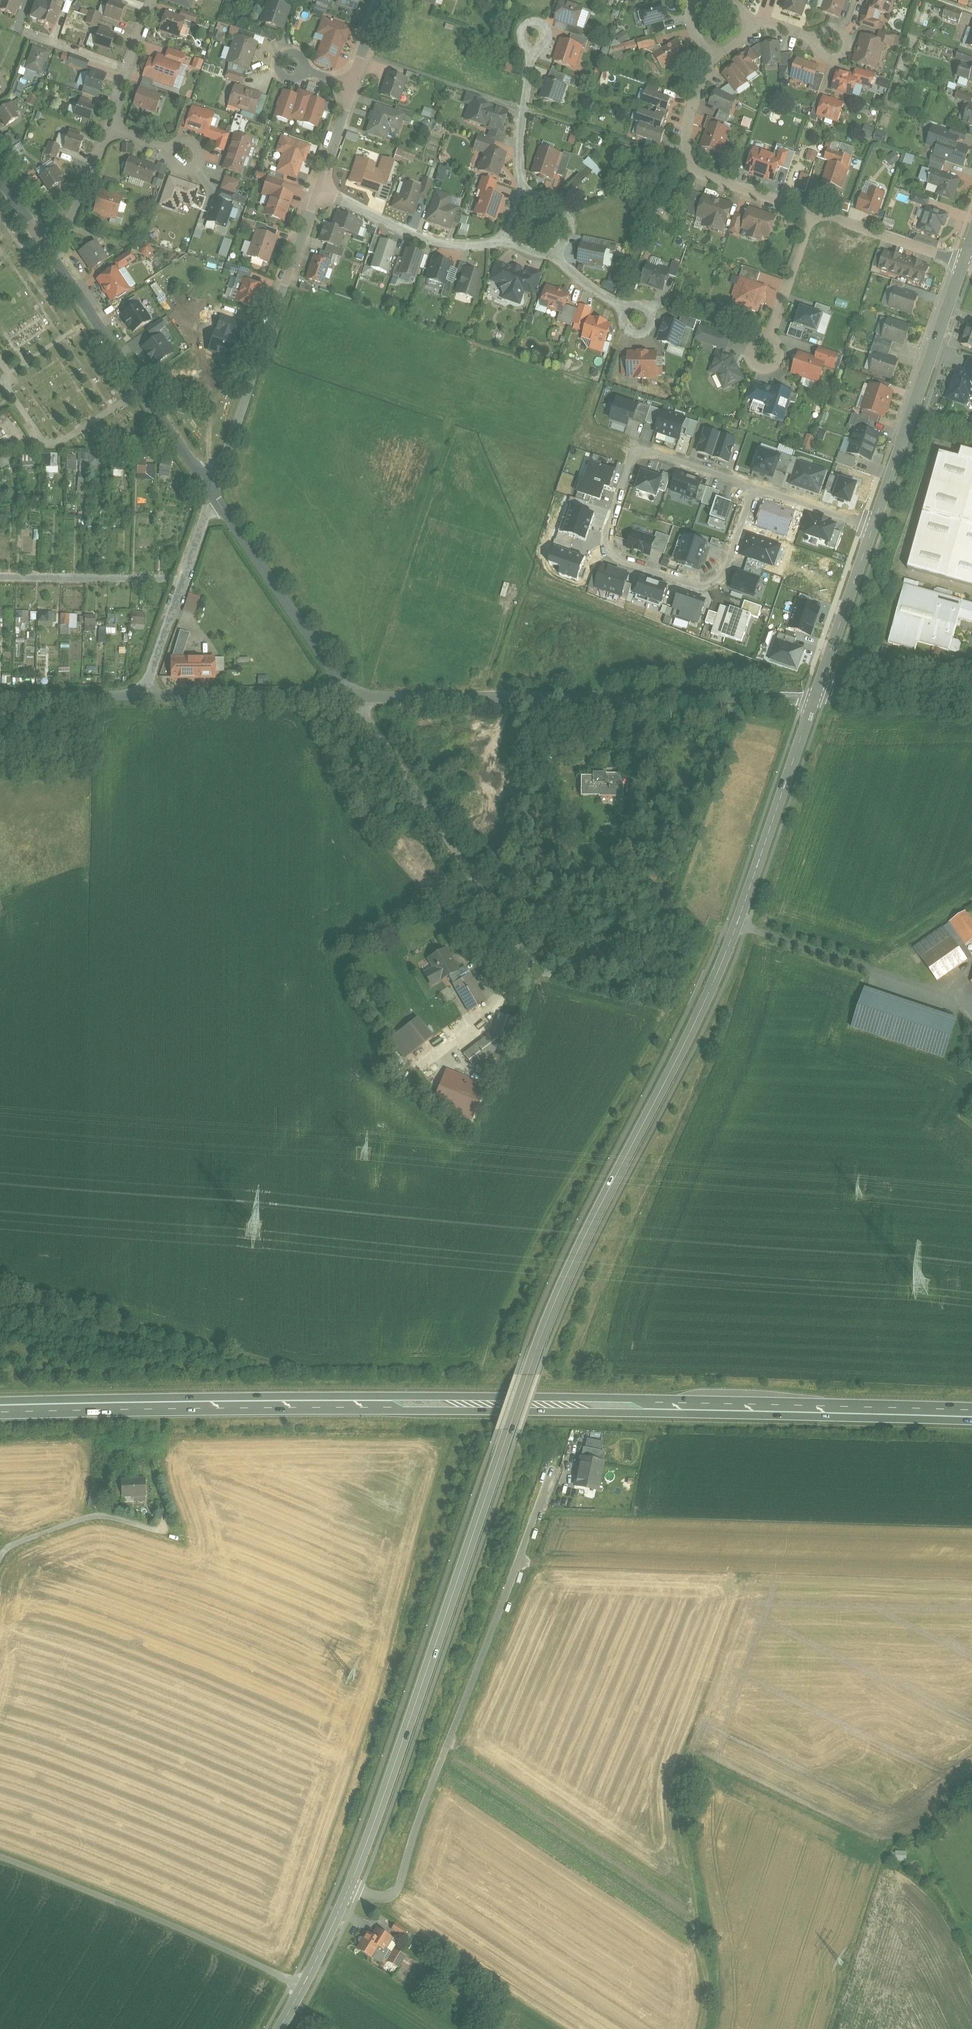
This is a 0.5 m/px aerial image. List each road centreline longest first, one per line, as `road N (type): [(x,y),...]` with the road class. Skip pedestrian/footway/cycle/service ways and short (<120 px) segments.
road 1 (tertiary): [(815,697),(714,986),(553,1307),(349,1888),(303,1985)]
road 2 (trunk): [(0,1410),(380,1405),(971,1414)]
road 3 (unclassified): [(350,696),(815,697)]
road 4 (unclassified): [(0,1857),(303,1985)]
road 5 (residential): [(636,446),(607,531),(610,550),(692,585),(721,578),(754,486)]
road 6 (residential): [(215,493),(318,191)]
road 7 (residential): [(41,238),(215,493)]
road 8 (unclassified): [(350,696),(518,945)]
road 9 (tertiary): [(963,263),(873,527)]
road 10 (residential): [(812,211),(704,177),(690,164),(687,127),(712,55)]
road 11 (unclassified): [(215,493),(350,696)]
road 12 (residential): [(149,695),(215,493)]
road 13 (unclassified): [(149,695),(350,696)]
road 14 (residential): [(318,191),(426,239),(507,238)]
road 15 (tertiary): [(873,527),(815,697)]
road 16 (residential): [(963,263),(812,211)]
road 17 (unclassified): [(971,700),(815,697)]
road 18 (unclassified): [(0,695),(149,695)]
road 19 (residential): [(524,193),(520,150),(532,53)]
road 20 (residential): [(108,128),(68,223),(41,238)]
road 21 (residential): [(812,211),(768,337)]
road 22 (residential): [(754,486),(873,527)]
road 23 (residential): [(636,446),(754,486)]

